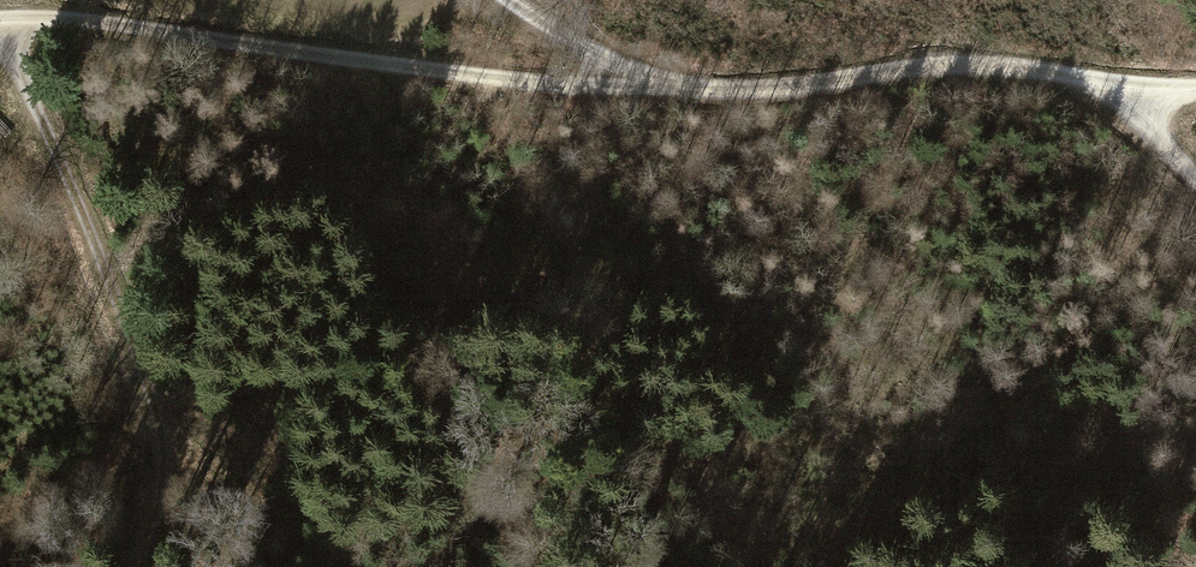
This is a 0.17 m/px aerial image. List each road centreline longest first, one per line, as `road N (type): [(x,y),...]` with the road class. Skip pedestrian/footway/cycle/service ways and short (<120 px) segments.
road 1 (track): [(0,17),(69,17),(579,85),(779,86),(940,64),(1195,86)]
road 2 (track): [(0,27),(88,224),(158,414),(162,483),(137,566)]
road 3 (track): [(507,0),(651,85)]
road 4 (track): [(1195,179),(1122,83)]

